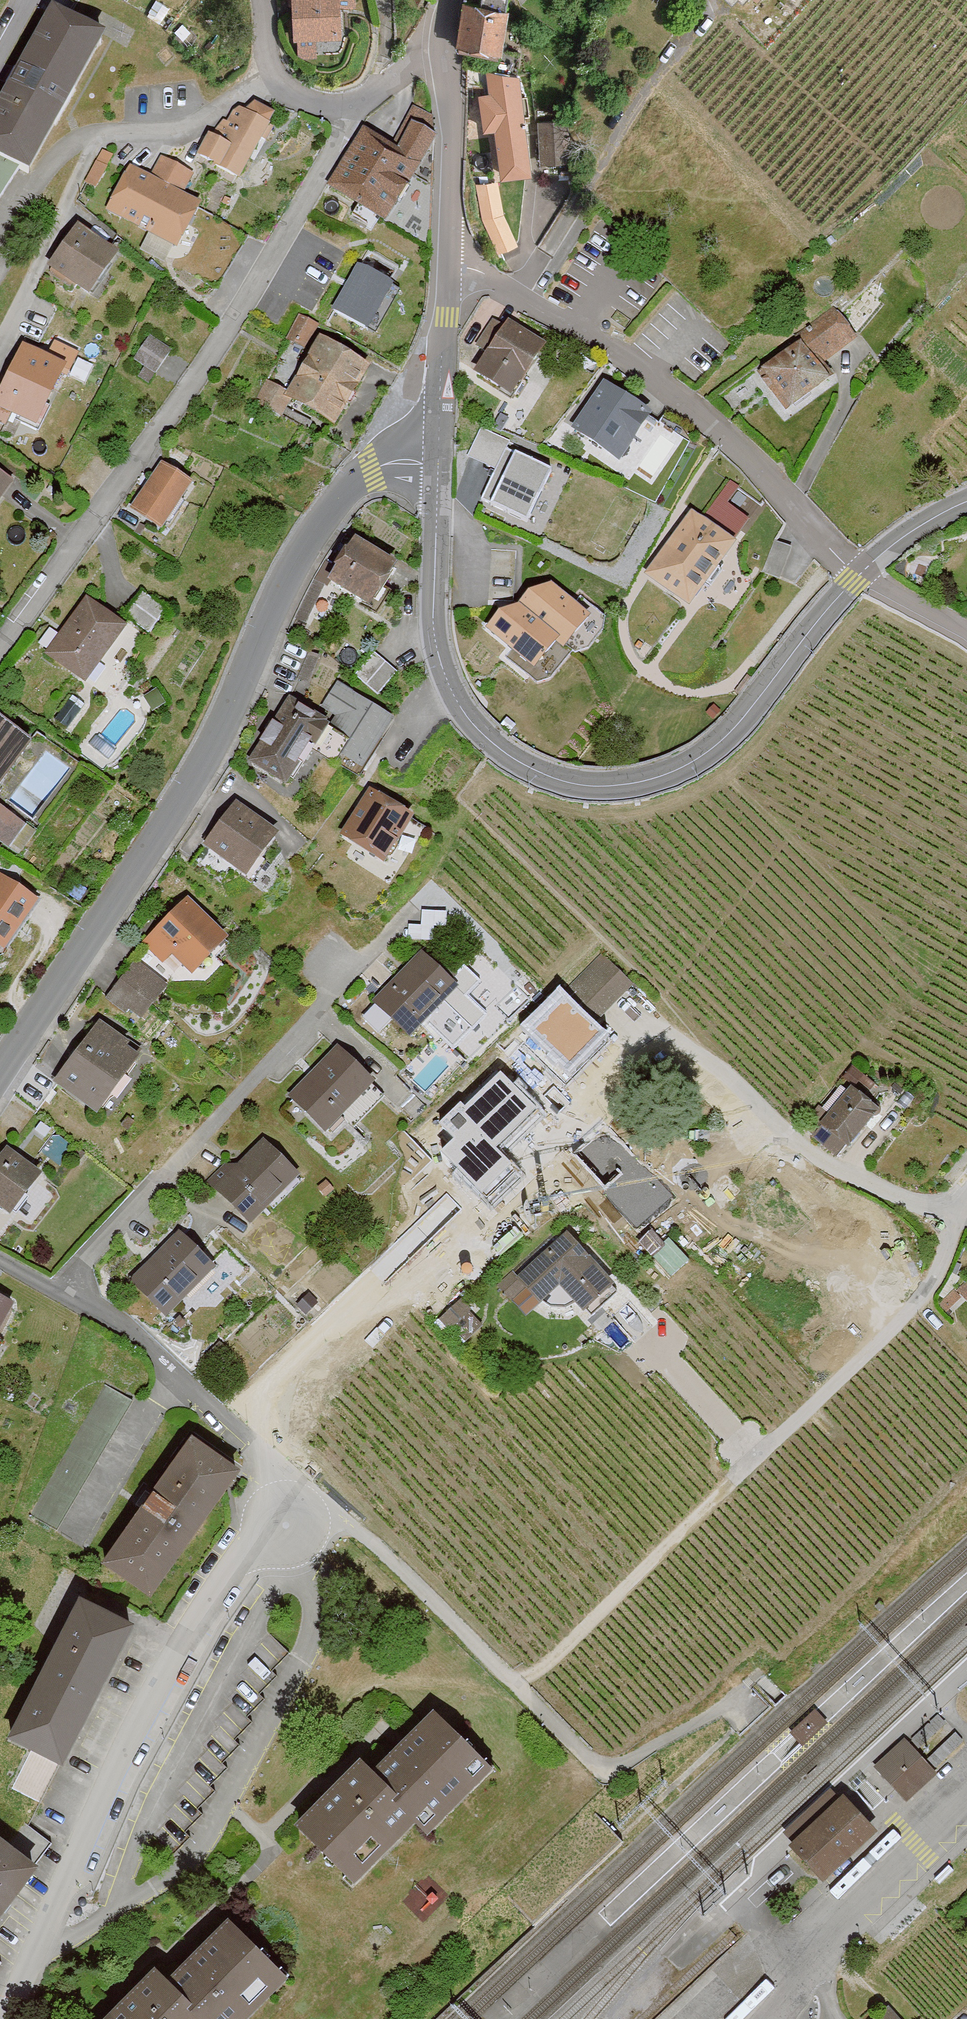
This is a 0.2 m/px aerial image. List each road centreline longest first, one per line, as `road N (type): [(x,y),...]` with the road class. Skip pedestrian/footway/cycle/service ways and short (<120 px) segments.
road 1 (motorway): [(0,1106),(407,908),(966,601)]
road 2 (motorway): [(966,426),(360,746),(0,920)]
road 3 (residential): [(438,465),(434,628),(453,693),(481,733),(513,758),(590,786),(657,777),(714,747),(860,574),(915,529),(966,501)]
road 4 (residential): [(438,465),(373,471),(330,508),(212,750),(0,1075)]
road 5 (residential): [(356,104),(187,395),(0,636)]
road 6 (residential): [(8,2018),(106,1789),(201,1604),(283,1473)]
road 7 (residential): [(65,1293),(379,950)]
road 8 (residential): [(277,78),(219,115),(170,134),(108,134),(87,159),(0,344)]
road 9 (track): [(761,1458),(520,1694)]
road 10 (residential): [(754,2018),(966,1791)]
road 11 (residential): [(65,1293),(140,1336),(283,1473)]
road 12 (unclassified): [(449,29),(449,262)]
road 13 (residential): [(449,262),(438,465)]

